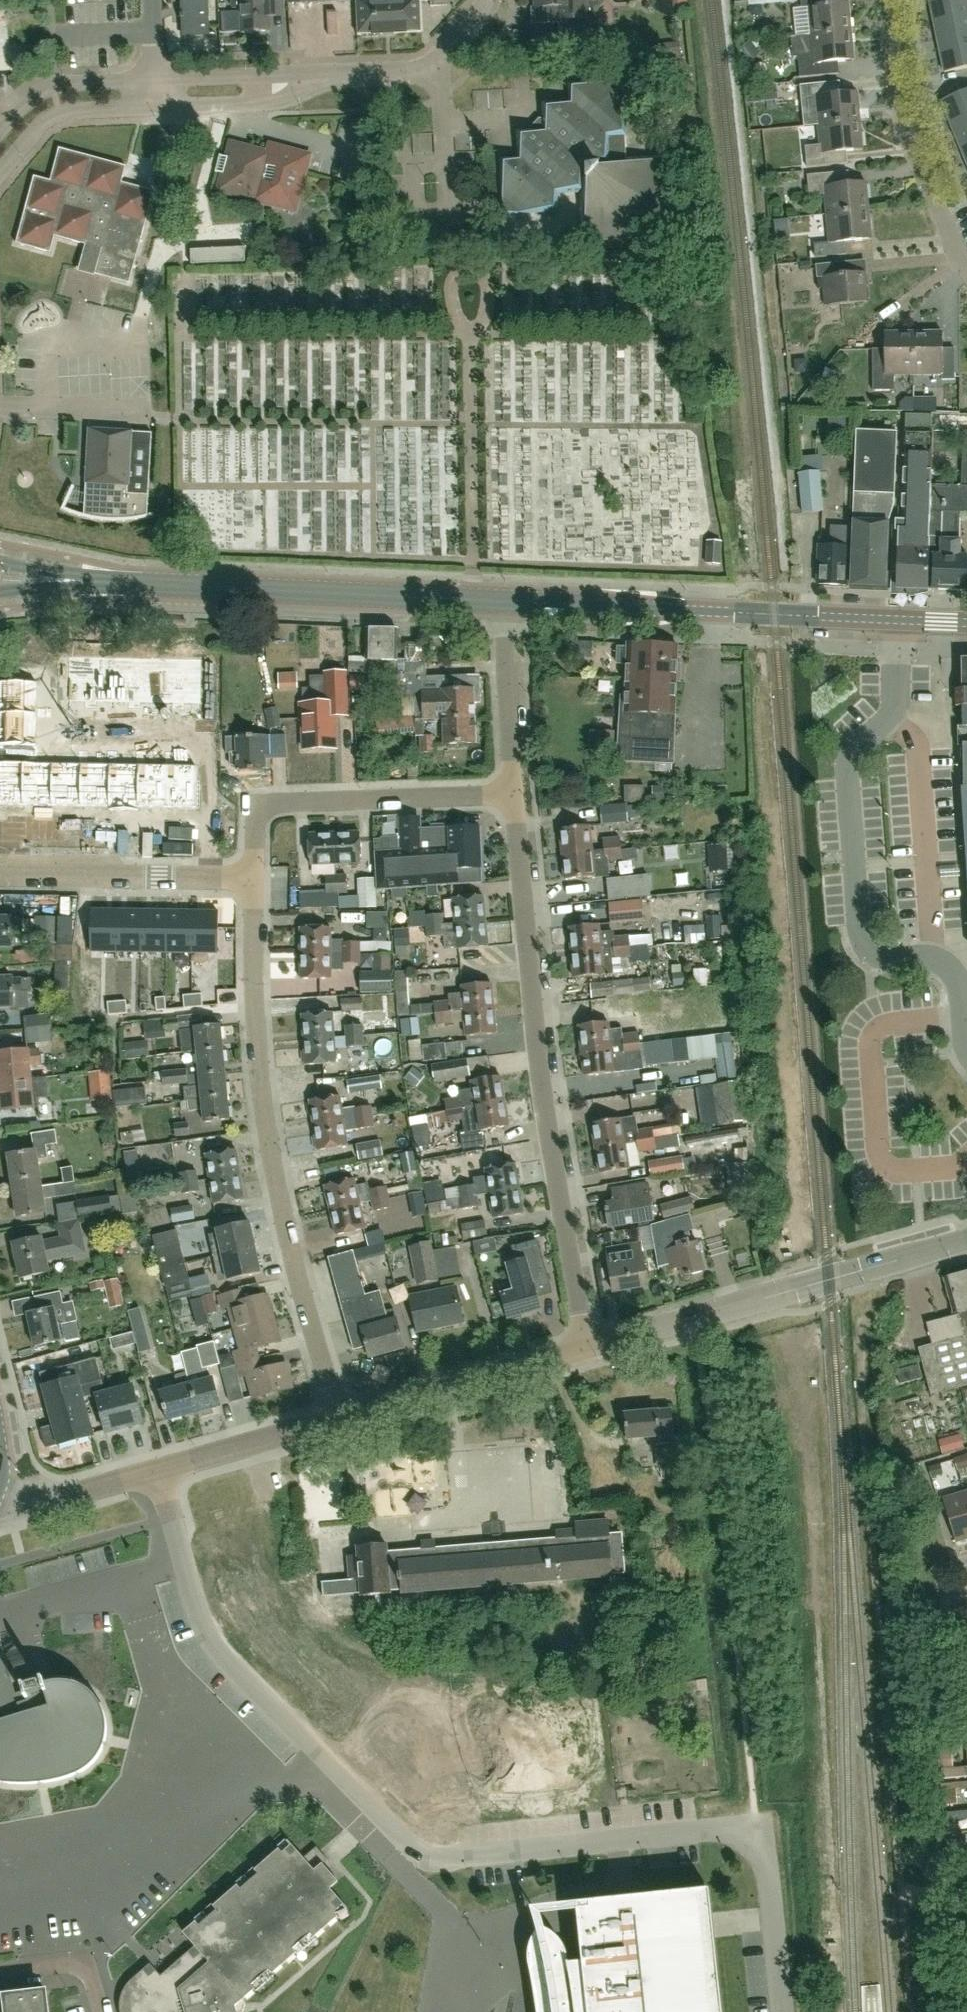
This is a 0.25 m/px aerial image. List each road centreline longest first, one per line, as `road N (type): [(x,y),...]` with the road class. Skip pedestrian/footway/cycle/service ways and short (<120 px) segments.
road 1 (residential): [(587,1345),(555,1171),(513,793)]
road 2 (residential): [(334,1418),(264,1120),(251,878)]
road 3 (residential): [(783,2011),(768,1870),(761,1846),(740,1831),(451,1860),(401,1846)]
road 4 (residential): [(966,1051),(951,967),(882,956),(859,930),(845,754),(890,710),(895,621)]
road 5 (primary): [(506,602),(0,577)]
road 6 (unclassified): [(587,1345),(966,1239)]
road 7 (primary): [(895,621),(506,602)]
road 8 (residential): [(251,878),(263,806),(513,793)]
road 9 (residential): [(295,1731),(98,1917),(83,1963)]
road 10 (residential): [(295,1731),(202,1623),(156,1473)]
road 11 (residential): [(966,270),(904,101),(885,0)]
road 12 (unclassified): [(334,1418),(587,1345)]
road 13 (residential): [(251,878),(0,871)]
road 14 (residential): [(513,793),(506,602)]
road 15 (residential): [(322,79),(431,60),(484,0)]
road 16 (unclassified): [(156,1473),(334,1418)]
road 17 (residential): [(470,2011),(457,1941),(401,1846)]
road 18 (residential): [(0,175),(63,115),(152,108)]
road 19 (residential): [(152,108),(284,101),(322,79)]
road 20 (residential): [(322,79),(151,80)]
road 21 (residential): [(151,80),(43,90),(0,129)]
road 22 (unclassified): [(0,1506),(156,1473)]
road 23 (residential): [(401,1846),(295,1731)]

